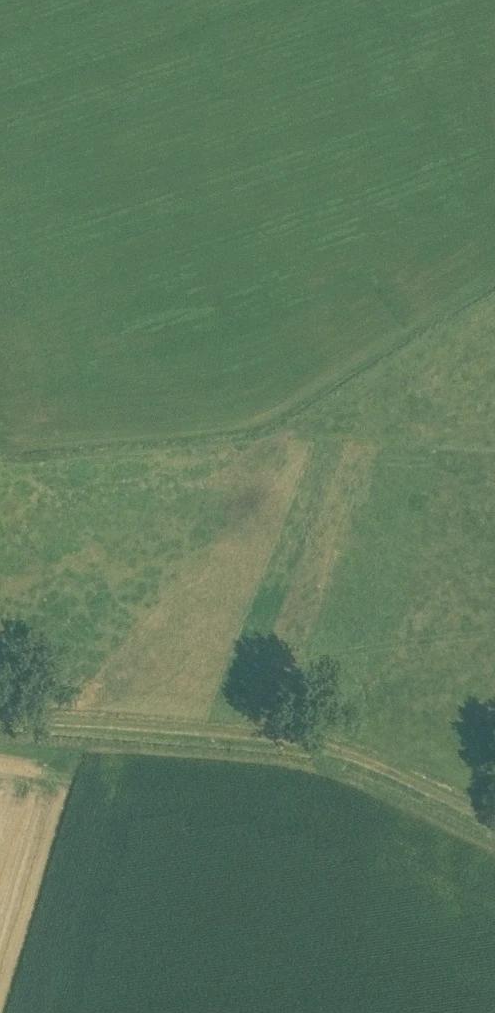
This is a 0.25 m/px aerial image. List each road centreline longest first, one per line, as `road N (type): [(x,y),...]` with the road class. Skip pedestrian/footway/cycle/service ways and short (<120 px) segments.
road 1 (track): [(494,824),(352,757),(287,739),(0,718)]

